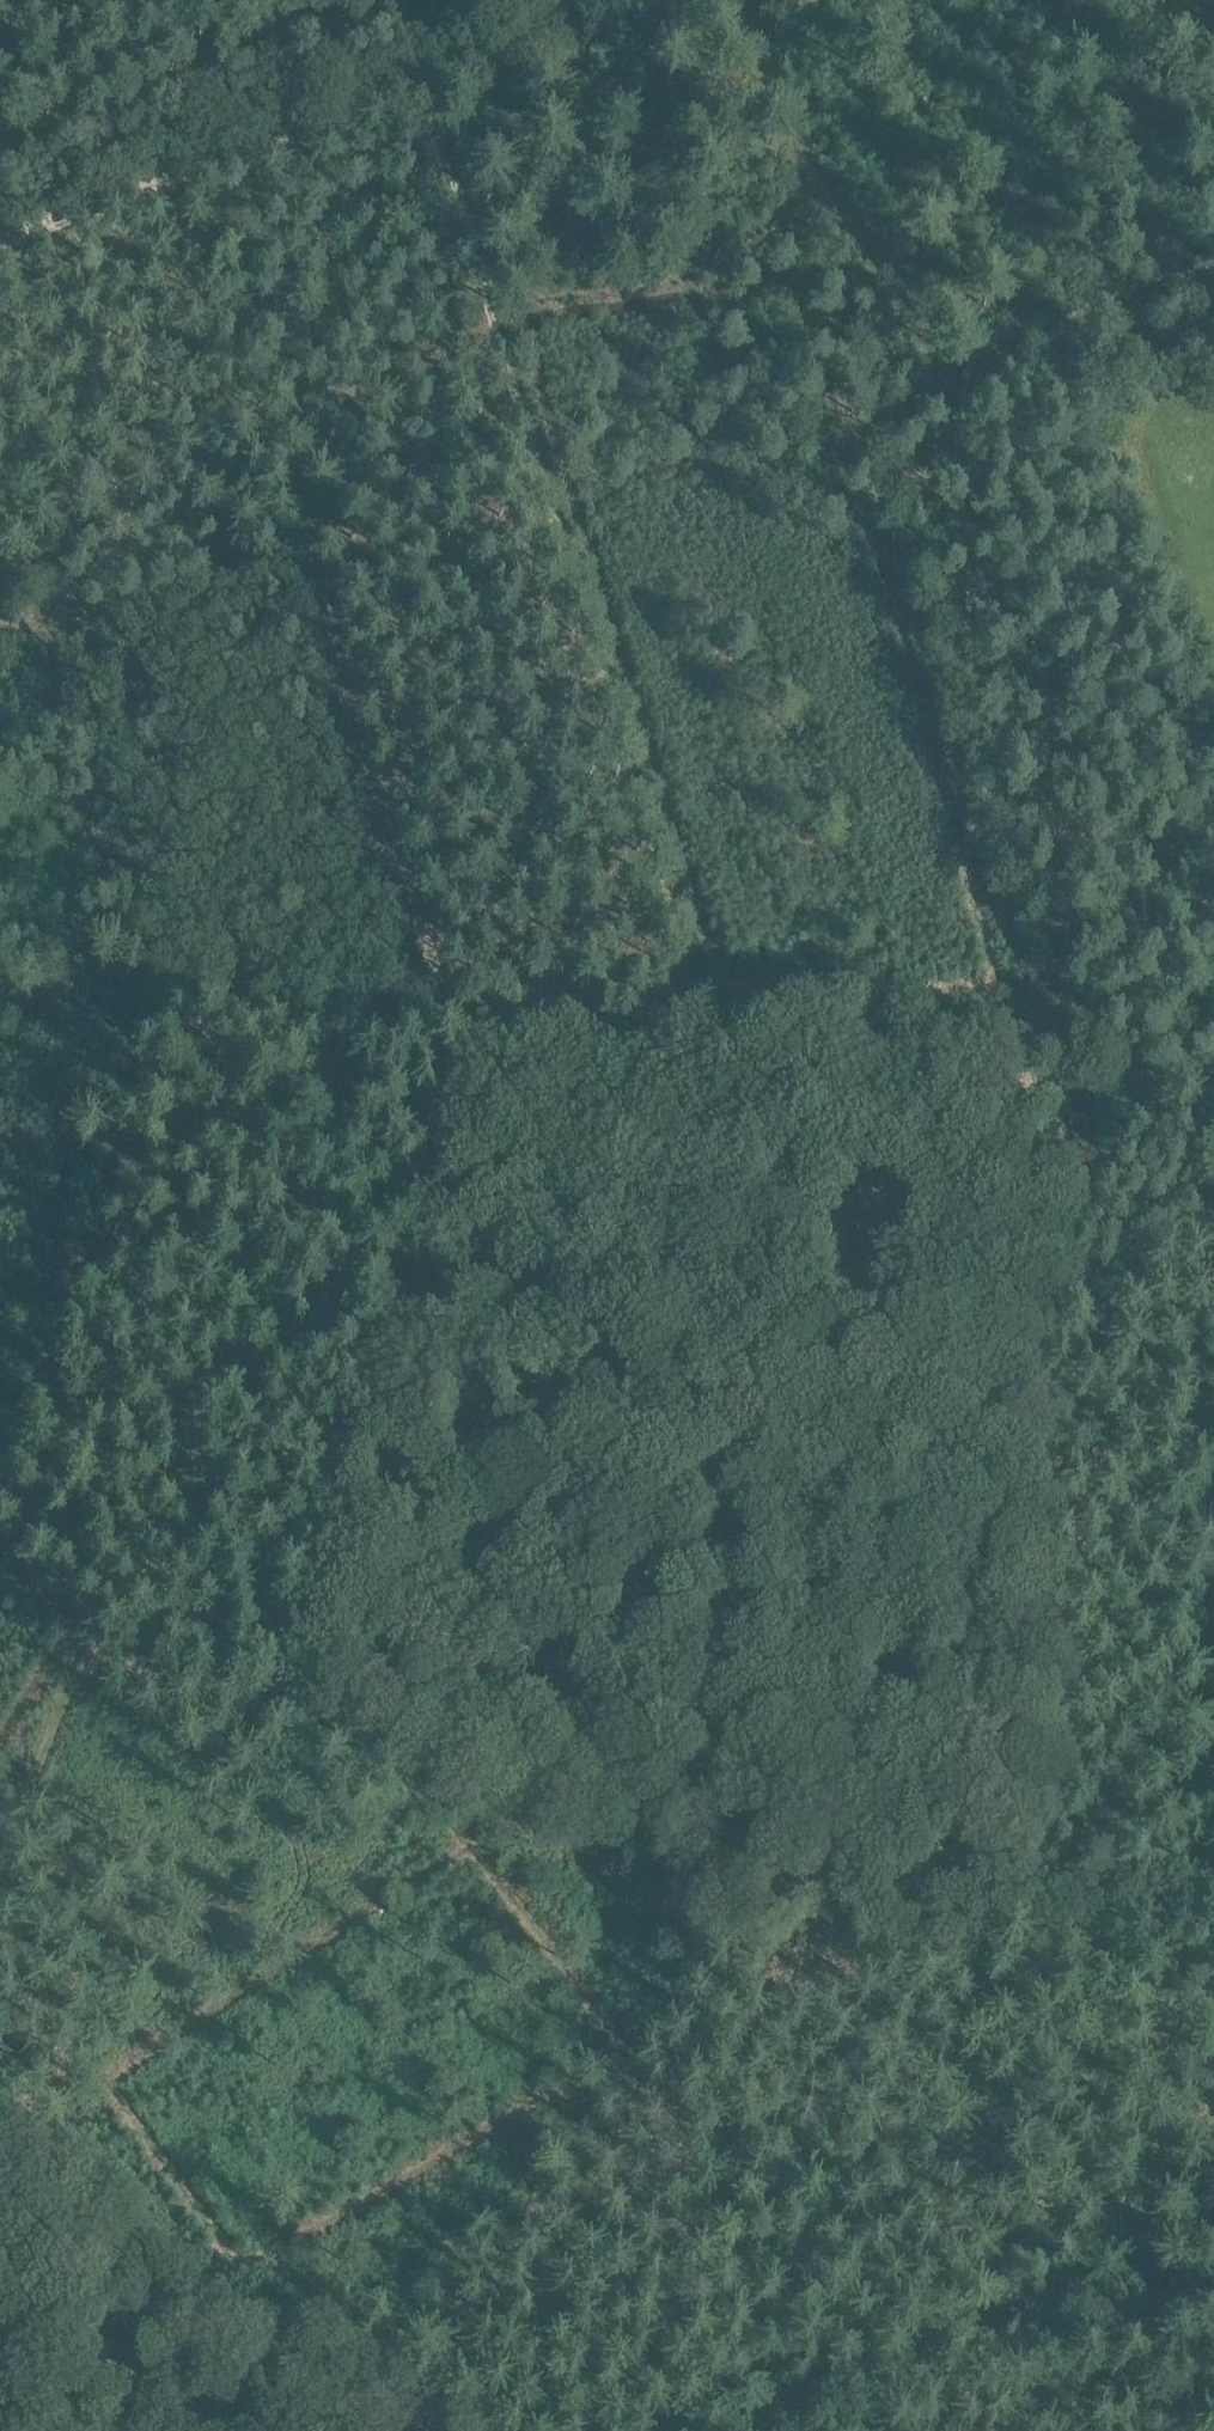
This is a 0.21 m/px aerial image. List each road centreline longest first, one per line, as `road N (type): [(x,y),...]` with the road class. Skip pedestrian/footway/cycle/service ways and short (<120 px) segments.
road 1 (track): [(0,241),(423,90),(638,0)]

